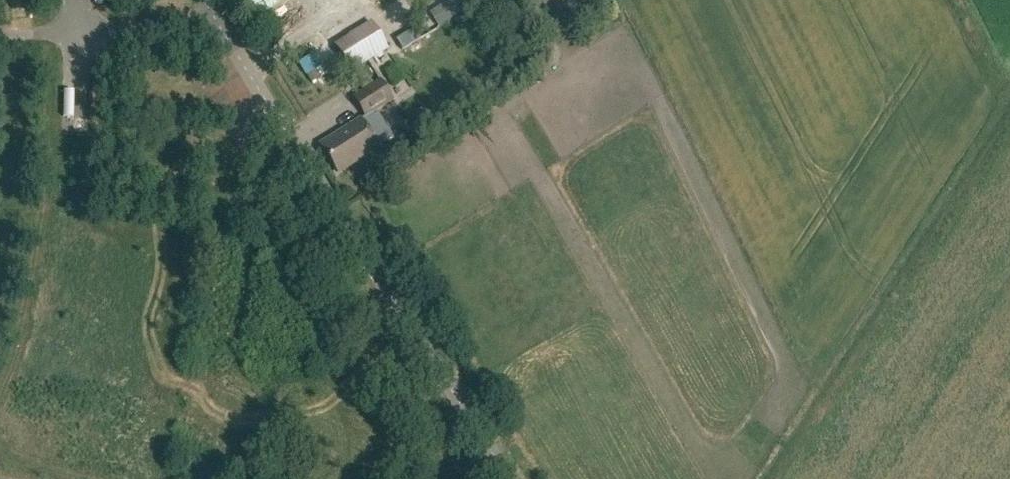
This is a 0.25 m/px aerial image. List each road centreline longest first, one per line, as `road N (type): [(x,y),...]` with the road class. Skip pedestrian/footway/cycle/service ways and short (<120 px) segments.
road 1 (unclassified): [(76,34),(213,27),(340,217)]

